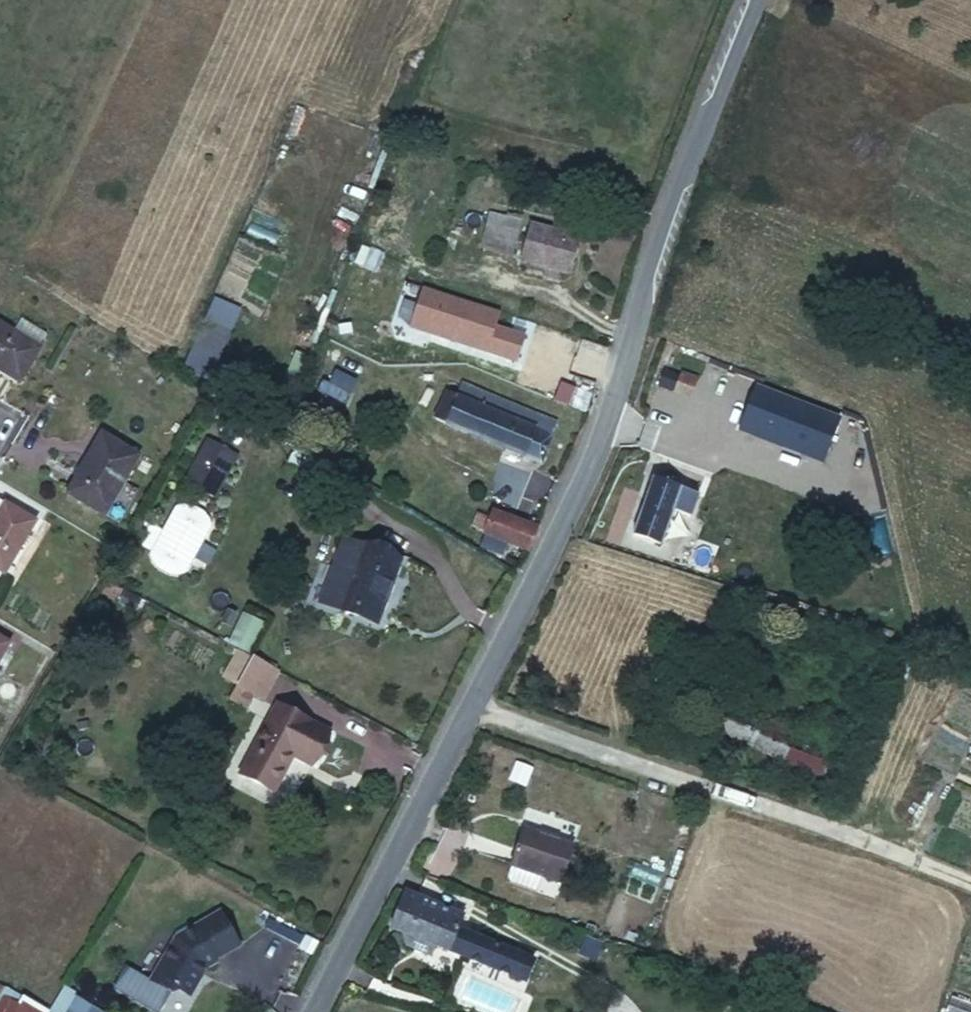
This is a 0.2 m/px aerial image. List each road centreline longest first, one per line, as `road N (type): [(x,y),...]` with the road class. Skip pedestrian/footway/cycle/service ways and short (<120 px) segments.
road 1 (tertiary): [(739,0),(544,537),(308,1011)]
road 2 (track): [(461,703),(970,892)]

